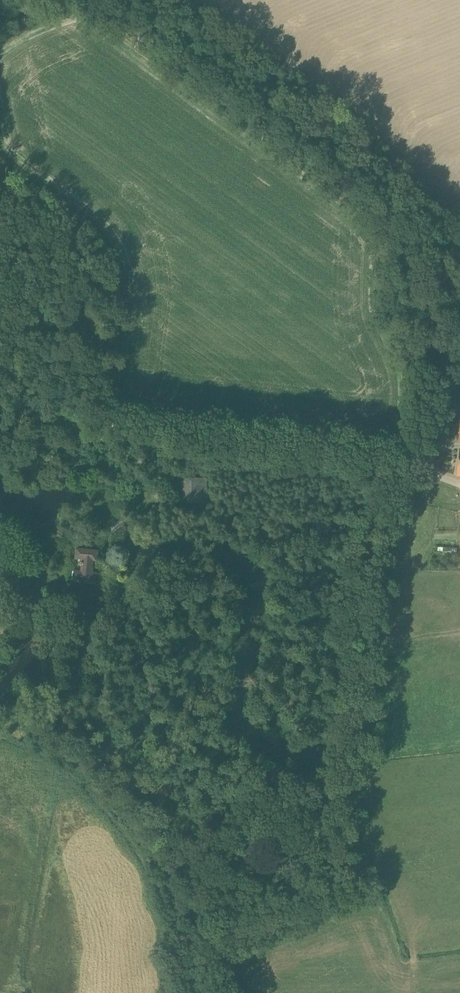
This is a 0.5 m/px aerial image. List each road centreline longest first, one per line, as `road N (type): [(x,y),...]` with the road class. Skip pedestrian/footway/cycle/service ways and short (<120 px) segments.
road 1 (track): [(0,418),(404,458)]
road 2 (track): [(404,458),(416,415),(417,337),(459,334)]
road 3 (track): [(151,496),(143,481),(50,459),(37,444),(39,422)]

